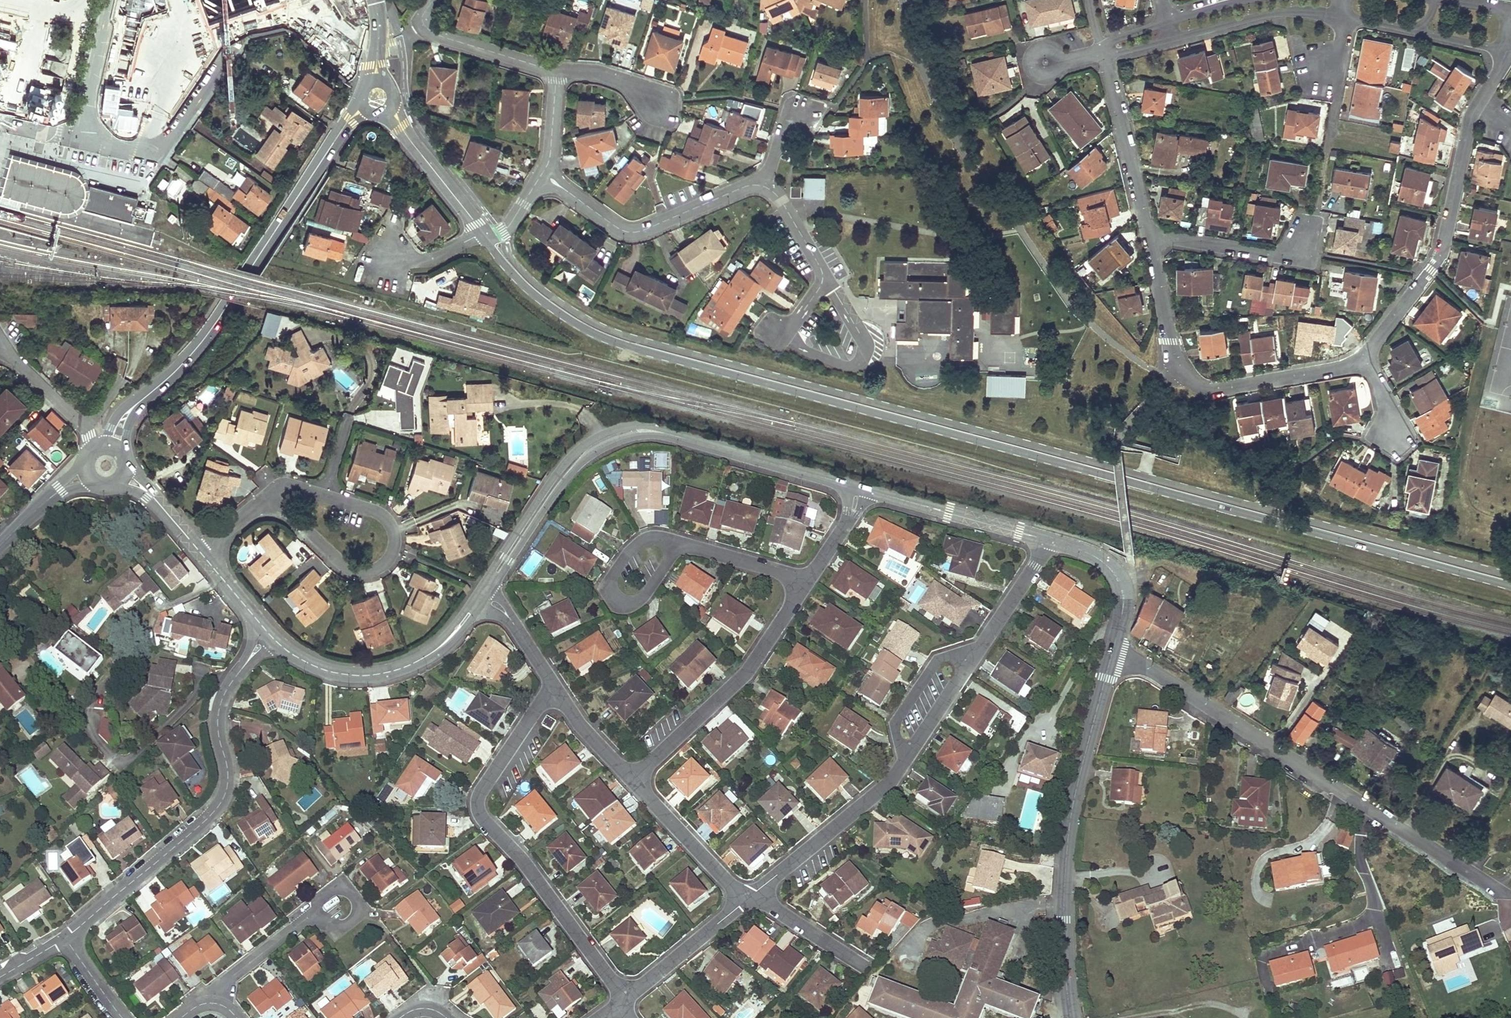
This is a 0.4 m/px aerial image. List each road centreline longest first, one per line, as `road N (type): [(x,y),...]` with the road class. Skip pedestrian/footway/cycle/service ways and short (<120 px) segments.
road 1 (tertiary): [(484,237),(522,284),(613,342),(1510,587)]
road 2 (residential): [(1113,649),(1497,890)]
road 3 (residential): [(625,999),(479,812),(482,790),(554,686)]
road 4 (tertiary): [(1113,649),(1070,815),(1063,920),(1071,1017)]
road 5 (secondary): [(363,108),(228,308),(138,404)]
road 6 (residential): [(1149,234),(1174,360),(1190,383),(1218,390),(1365,360)]
road 7 (residential): [(65,938),(221,803),(228,777),(218,714),(230,683)]
road 8 (tertiary): [(715,448),(642,425),(587,444),(552,481),(487,590)]
road 9 (tertiary): [(487,590),(586,459),(650,436),(715,448)]
road 10 (residential): [(230,683),(210,677),(135,756),(119,760),(85,722),(57,712),(16,662)]
road 11 (residential): [(1365,360),(1440,256),(1481,100)]
road 12 (residential): [(634,779),(742,678),(808,580)]
road 13 (residential): [(323,498),(385,519),(395,542),(386,565),(369,573),(343,569),(266,498)]
road 14 (residential): [(545,176),(632,233),(764,181)]
road 15 (tertiary): [(278,646),(331,672),(375,674),(431,654),(473,612)]
road 16 (residential): [(1117,634),(1097,637),(1051,717),(1018,753),(1003,796)]
road 17 (residential): [(903,761),(884,787),(751,897)]
road 18 (residential): [(1103,52),(1149,234)]
road 19 (residential): [(1149,234),(1284,256),(1303,248),(1311,224)]
road 20 (residential): [(790,329),(791,342),(807,351),(847,365),(864,359),(862,338),(822,283)]
road 21 (tertiary): [(876,492),(1047,539)]
road 22 (residential): [(1172,38),(1282,12),(1344,16)]
road 23 (residential): [(556,72),(434,33),(423,20),(434,0)]
road 24 (residential): [(634,779),(726,881),(751,897)]
road 25 (residential): [(751,897),(625,999)]
road 26 (tertiary): [(385,109),(484,237)]
road 27 (residential): [(903,761),(898,719),(937,661),(979,649)]
road 28 (residential): [(681,545),(641,540),(611,575),(609,588),(621,602),(648,594)]
road 29 (residential): [(214,1003),(229,978),(318,911)]
road 30 (tertiary): [(1047,539),(1096,557),(1114,573),(1124,597),(1117,634)]
road 31 (track): [(1482,720),(1462,730),(1403,829)]
road 32 (residential): [(979,649),(903,761)]
road 33 (residential): [(808,580),(681,545)]
road 34 (tertiary): [(715,448),(842,482)]
road 35 (residential): [(751,897),(862,964)]
road 36 (residential): [(1047,539),(979,649)]
road 37 (residential): [(554,686),(634,779)]

